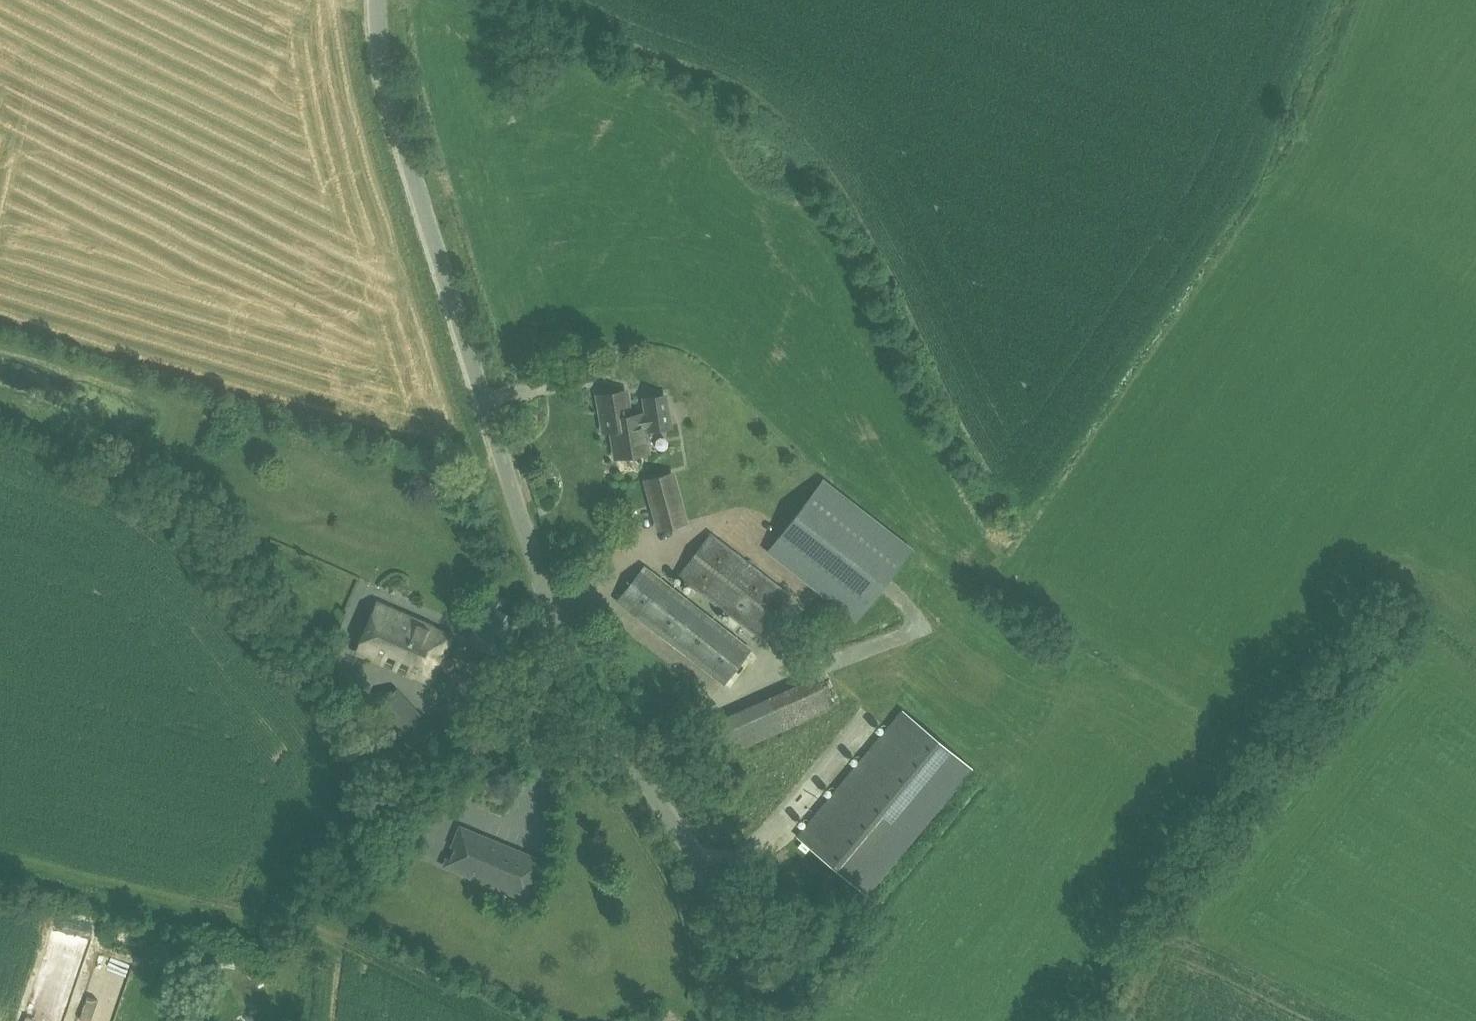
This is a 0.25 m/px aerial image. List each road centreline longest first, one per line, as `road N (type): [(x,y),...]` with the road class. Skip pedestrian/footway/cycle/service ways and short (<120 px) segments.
road 1 (track): [(276,1020),(314,910),(406,774),(236,552),(123,468),(0,414)]
road 2 (unclassified): [(555,617),(407,154),(381,58),(376,0)]
road 3 (unclassified): [(724,1020),(731,954),(719,907),(626,751)]
road 4 (unclassified): [(626,751),(555,617)]
road 5 (unclassified): [(484,725),(557,746),(626,751)]
road 6 (unclassified): [(555,617),(518,685),(484,725)]

